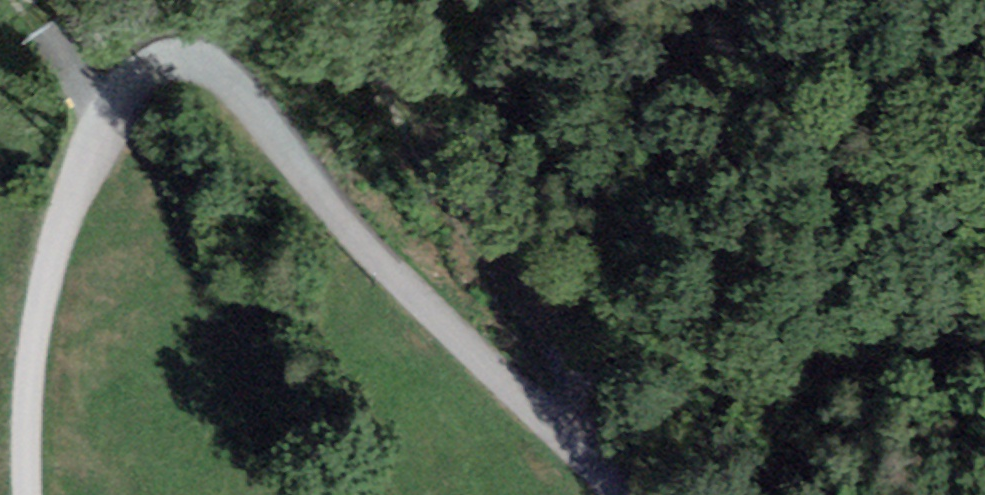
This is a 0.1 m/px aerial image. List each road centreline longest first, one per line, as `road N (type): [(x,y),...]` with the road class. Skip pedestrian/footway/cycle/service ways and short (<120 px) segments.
road 1 (tertiary): [(29,494),(32,373),(71,226),(101,164),(143,118),(178,108),(255,132),(304,173),(631,494)]
road 2 (track): [(618,474),(577,355),(412,157),(379,40),(354,0)]
road 3 (track): [(125,138),(36,0)]

